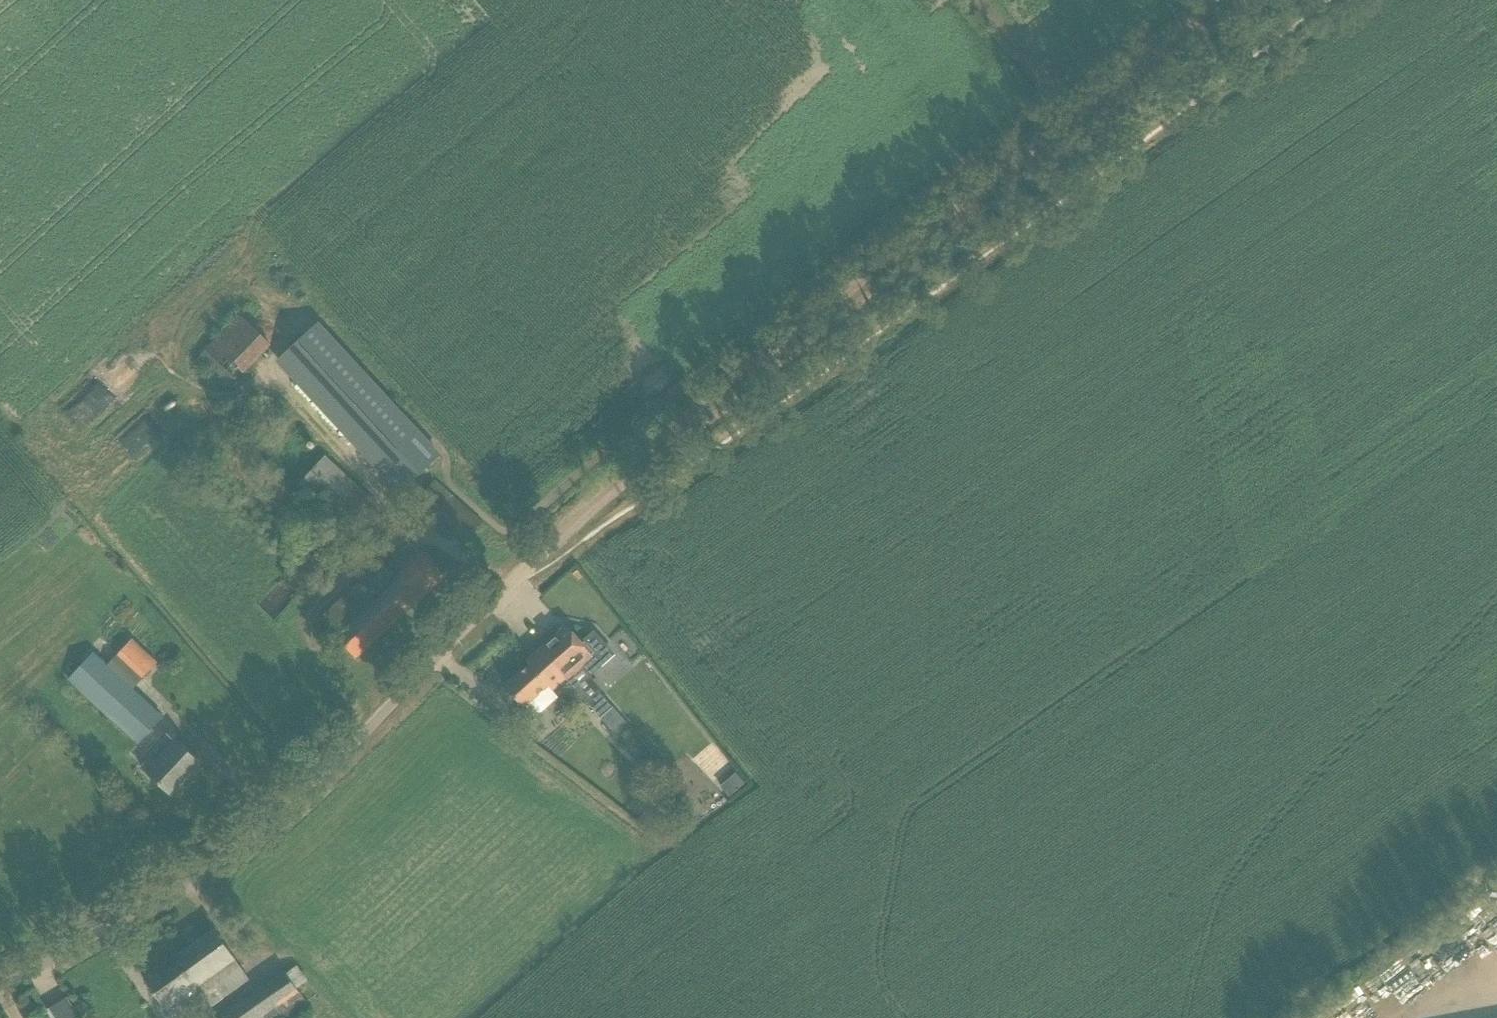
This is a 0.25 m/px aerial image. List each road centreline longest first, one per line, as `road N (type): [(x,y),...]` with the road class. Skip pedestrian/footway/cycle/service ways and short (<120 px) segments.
road 1 (track): [(1228,0),(649,447),(539,570)]
road 2 (unclassified): [(0,982),(202,876),(333,774),(539,570)]

